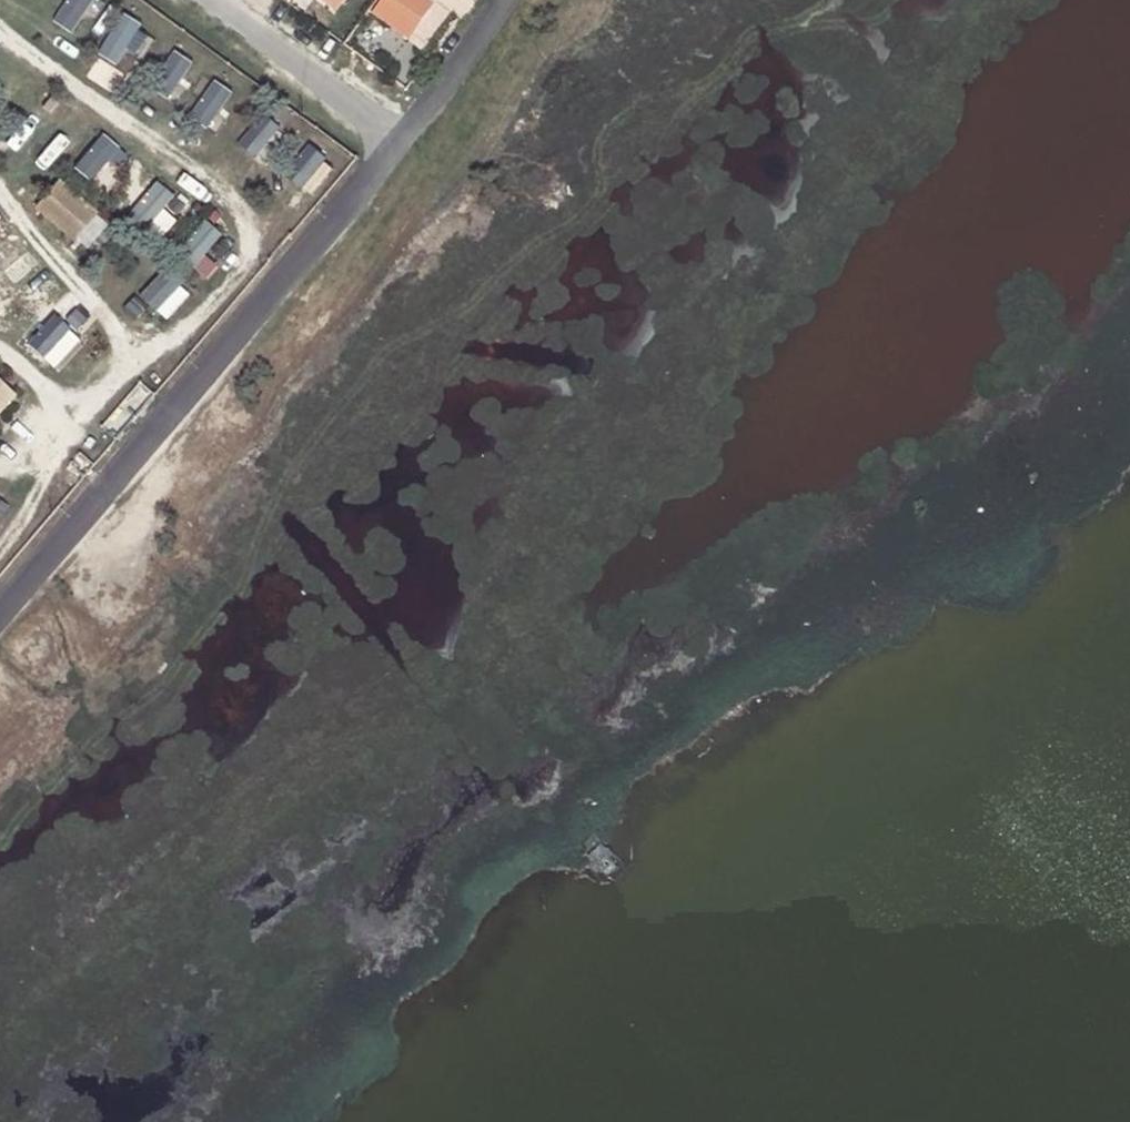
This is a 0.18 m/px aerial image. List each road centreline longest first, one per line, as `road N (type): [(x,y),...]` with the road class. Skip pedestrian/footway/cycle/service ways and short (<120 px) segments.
road 1 (unclassified): [(395,131),(223,357),(0,615)]
road 2 (unclassified): [(220,0),(395,131)]
road 3 (unclassified): [(494,0),(395,131)]

